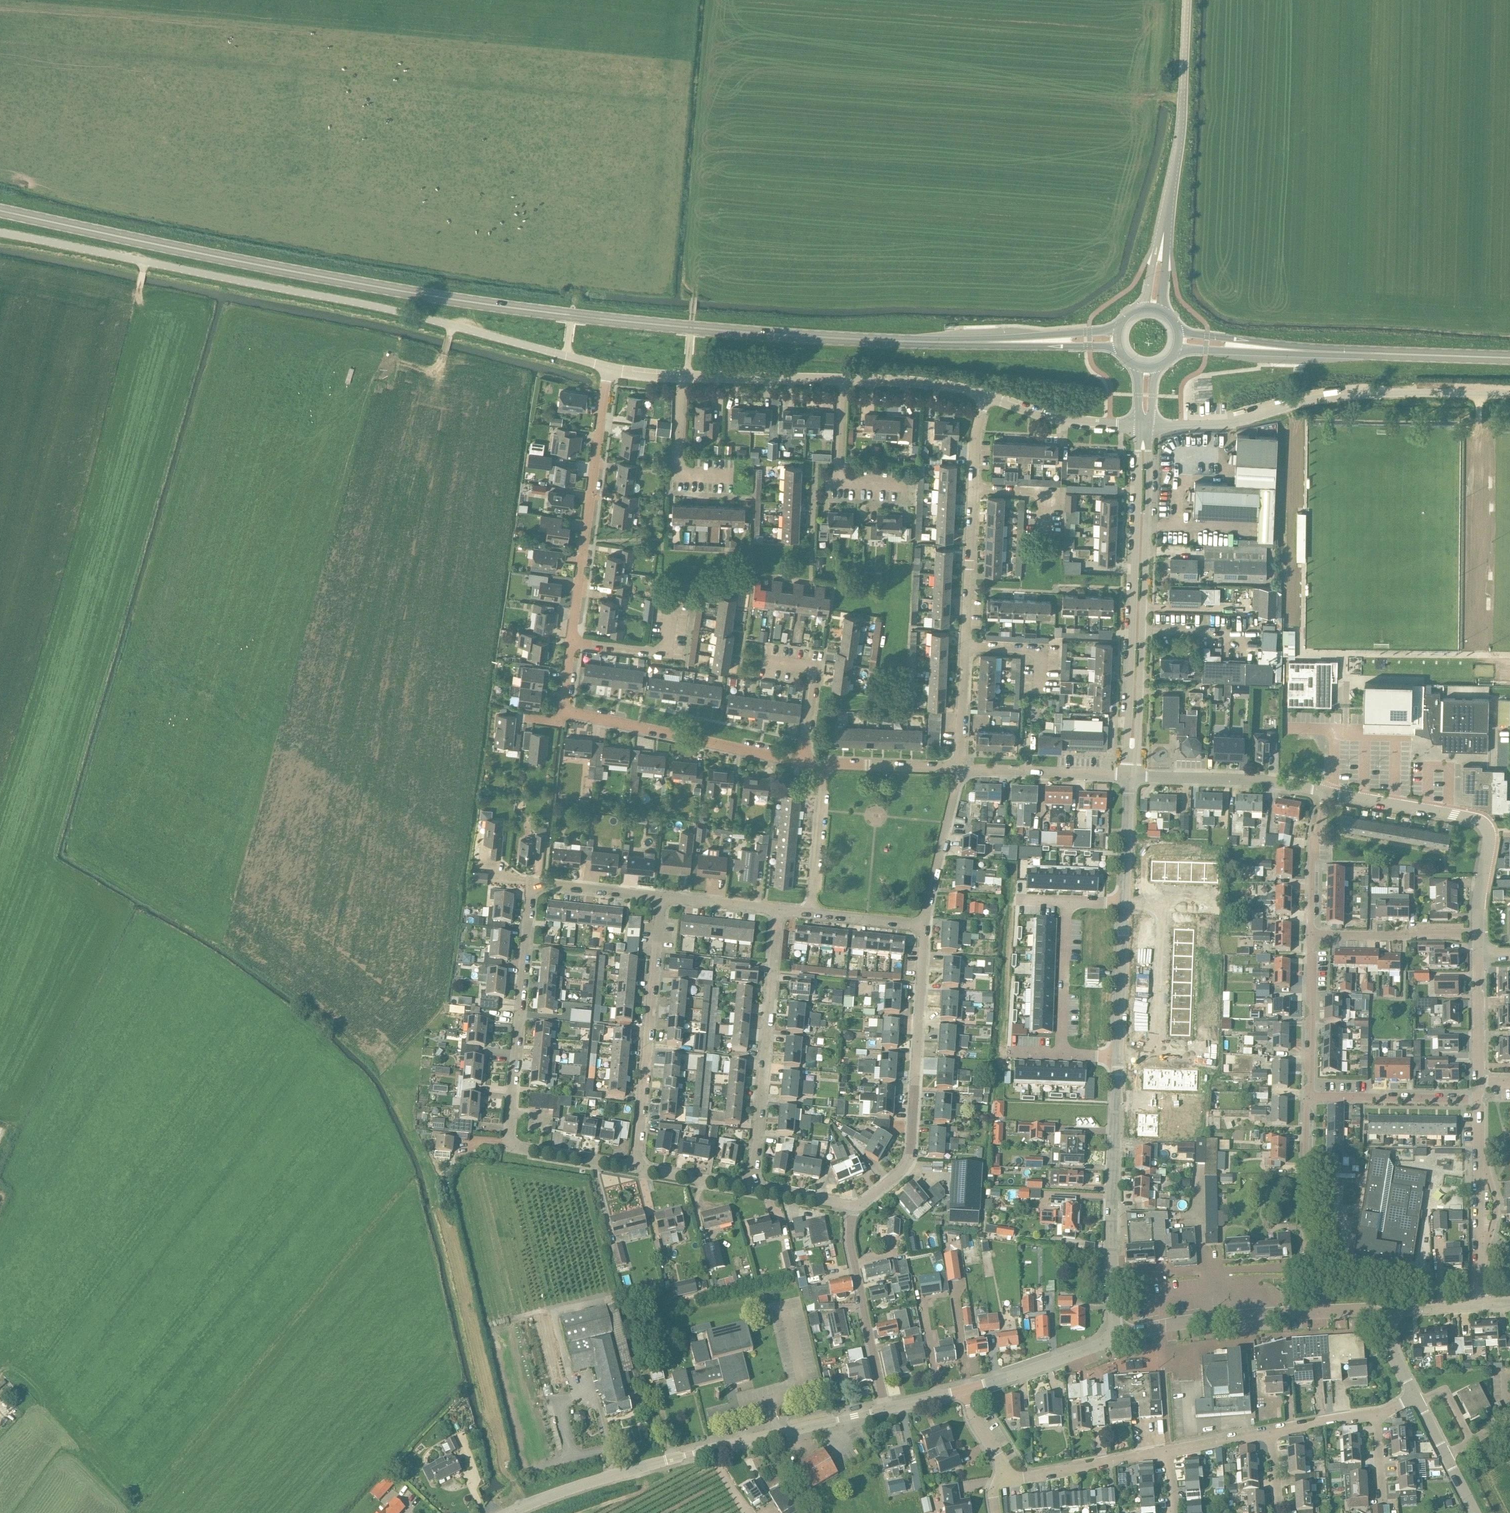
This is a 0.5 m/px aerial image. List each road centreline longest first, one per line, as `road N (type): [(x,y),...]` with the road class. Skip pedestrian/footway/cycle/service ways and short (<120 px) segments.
road 1 (secondary): [(966,342),(743,332),(510,307),(0,210)]
road 2 (unclassified): [(608,369),(414,315),(0,233)]
road 3 (residential): [(825,765),(944,768),(959,758),(977,432),(987,397)]
road 4 (track): [(525,1508),(500,1460),(413,1132)]
road 5 (residential): [(637,1167),(519,1148),(510,1137),(535,883)]
road 6 (unclassified): [(514,1512),(662,1461),(885,1409)]
road 7 (unclassified): [(987,397),(902,379),(608,369)]
road 8 (unclassified): [(1144,425),(1232,423),(1339,396),(1509,395)]
road 9 (residential): [(570,712),(565,694),(608,369)]
road 10 (unclassified): [(1144,436),(1126,746),(1132,761)]
road 11 (unclassified): [(1132,761),(1148,517),(1144,436)]
road 12 (residential): [(856,1208),(906,1168),(911,1154),(924,926)]
road 13 (unclassified): [(1112,1339),(1118,1057)]
road 14 (residential): [(753,1187),(779,910)]
road 15 (residential): [(1478,933),(1490,836),(1482,823),(1325,792)]
road 16 (residential): [(637,1167),(661,898)]
road 17 (residential): [(825,765),(570,712)]
road 18 (track): [(1480,416),(1478,655)]
road 19 (unclassified): [(1163,234),(1188,0)]
road 20 (residential): [(1324,1312),(1306,1221),(1307,1096)]
road 21 (unclassified): [(1112,1339),(1204,1320),(1324,1312)]
road 22 (residential): [(885,1409),(848,1241),(856,1208)]
road 23 (residential): [(1479,1100),(1479,1305)]
road 24 (secondary): [(1509,359),(1313,353)]
road 25 (residential): [(1325,792),(1262,781),(1131,777)]
road 26 (residential): [(1479,1100),(1307,1096)]
road 27 (residential): [(1311,935),(1478,933)]
road 28 (residential): [(1131,777),(964,776)]
road 29 (residential): [(1307,1096),(1311,935)]
road 30 (unclassified): [(1144,425),(1065,422),(987,397)]
road 31 (residential): [(924,926),(964,776)]
road 32 (unclassified): [(1118,1057),(1125,904)]
road 33 (residential): [(1157,1058),(1163,905)]
road 34 (secondary): [(966,342),(1119,348)]
road 35 (unclassified): [(968,1390),(1112,1339)]
road 36 (secondary): [(1118,330),(966,342)]
road 37 (residential): [(1061,1054),(1066,902)]
road 38 (residential): [(810,913),(825,765)]
road 39 (residential): [(1026,1478),(1171,1451)]
road 40 (residential): [(1311,935),(1313,836),(1325,792)]
road 41 (secondary): [(1177,351),(1313,353)]
road 42 (secondary): [(1313,353),(1179,332)]
road 43 (residential): [(1479,1083),(1478,953)]
road 44 (unclassified): [(1475,1512),(1417,1398)]
road 45 (unclassified): [(1125,904),(1131,777)]
road 46 (residential): [(661,898),(535,883)]

